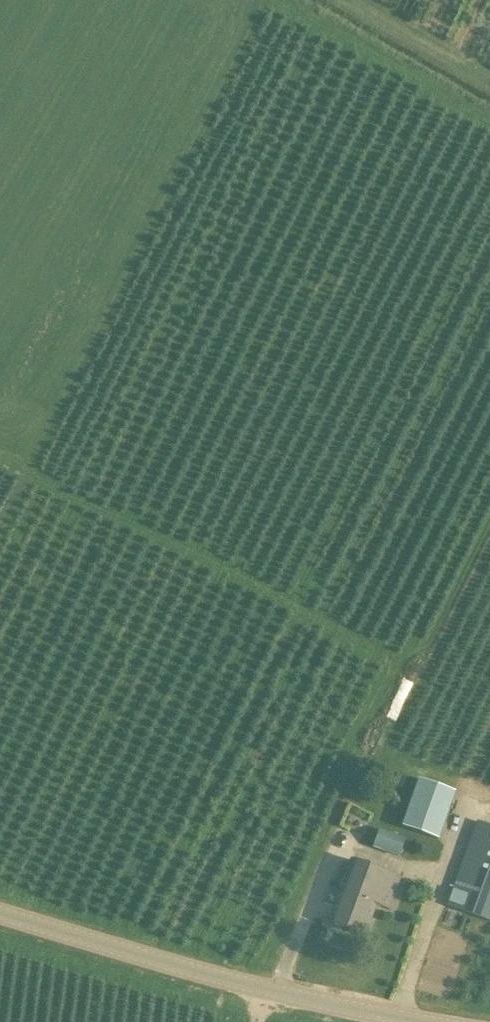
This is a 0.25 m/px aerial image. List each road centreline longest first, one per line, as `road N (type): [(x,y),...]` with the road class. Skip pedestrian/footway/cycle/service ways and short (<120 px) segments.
road 1 (tertiary): [(262,989),(0,912)]
road 2 (tertiary): [(432,1021),(262,989)]
road 3 (track): [(489,76),(361,0)]

